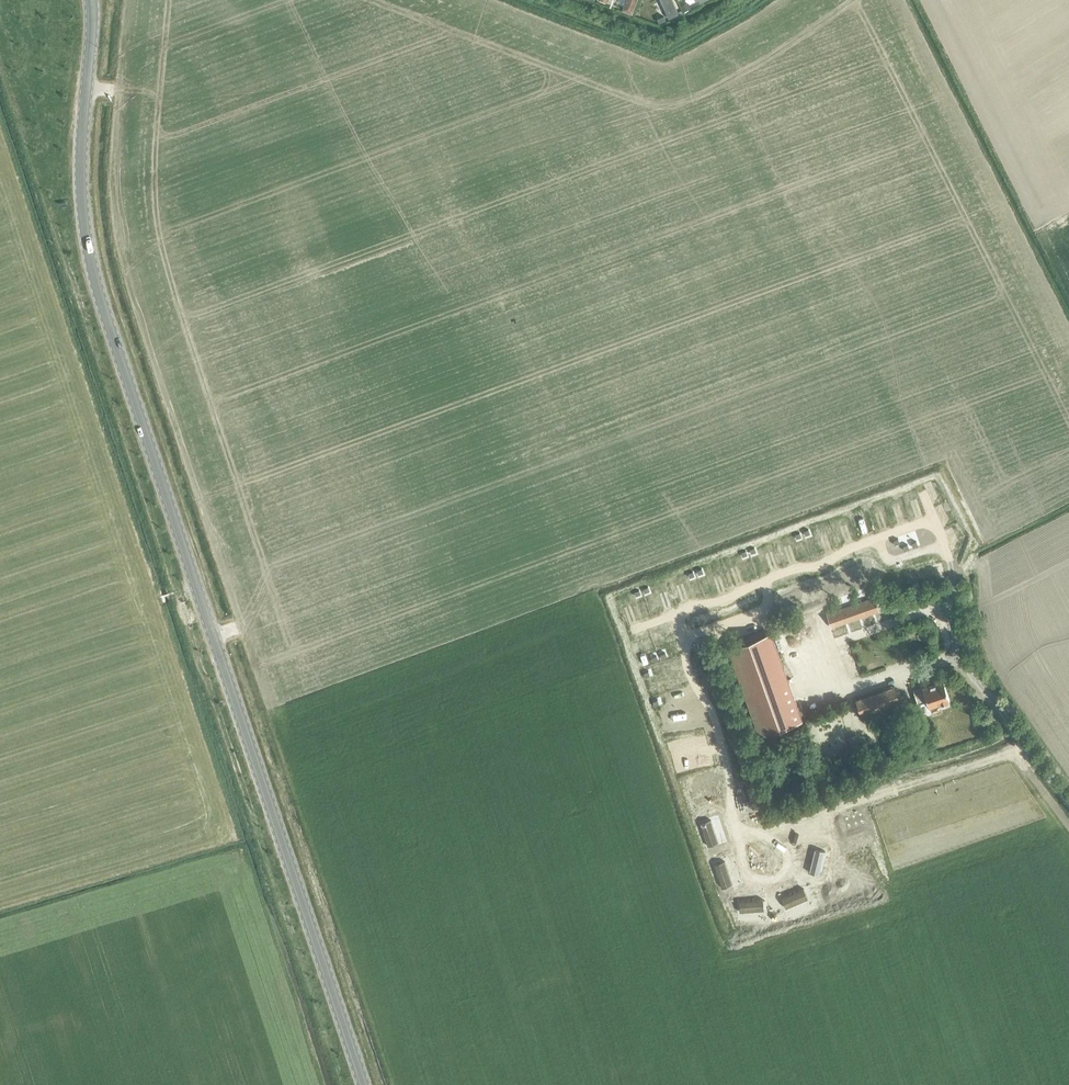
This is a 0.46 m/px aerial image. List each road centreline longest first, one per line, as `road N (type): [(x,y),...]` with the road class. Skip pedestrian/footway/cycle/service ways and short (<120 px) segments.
road 1 (secondary): [(91,0),(81,178),(99,296),(363,1084)]

